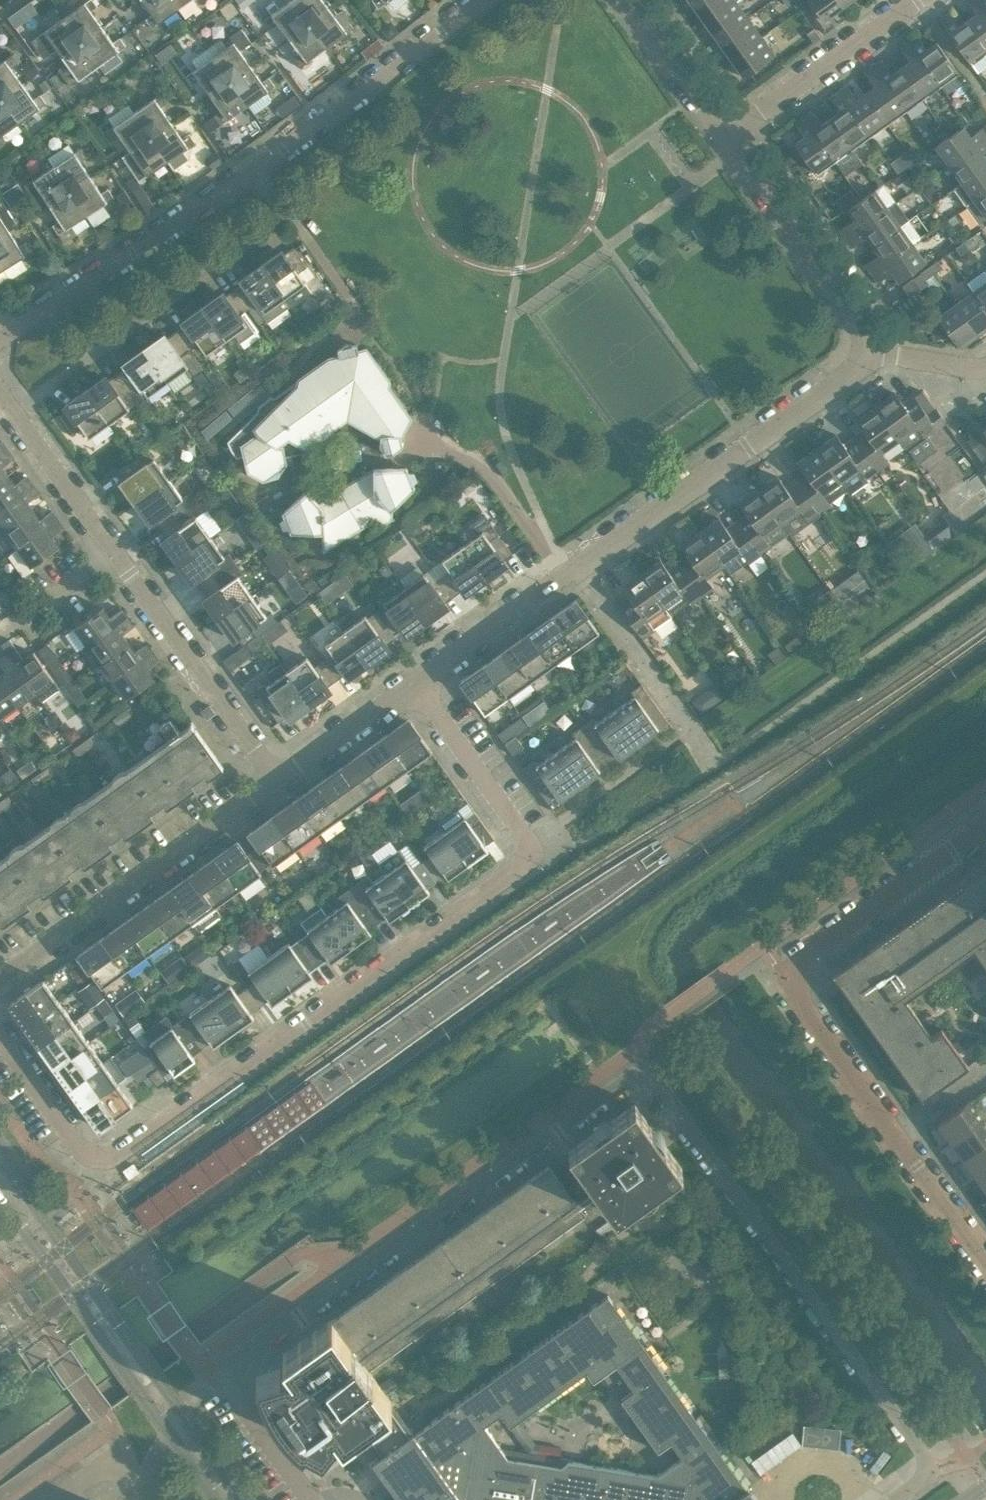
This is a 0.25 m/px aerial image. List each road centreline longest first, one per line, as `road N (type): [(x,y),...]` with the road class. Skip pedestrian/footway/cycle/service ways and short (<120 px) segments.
road 1 (residential): [(310,1499),(232,1390),(229,1374),(241,1357),(637,1076),(658,1084),(933,1468),(890,1499)]
road 2 (residential): [(0,1041),(75,1145),(94,1155),(117,1153),(525,861),(528,841),(414,685)]
road 3 (residential): [(414,685),(860,367),(867,350)]
road 4 (residential): [(280,783),(14,410)]
road 5 (tertiary): [(244,1499),(0,1154)]
road 6 (residential): [(252,171),(284,216),(14,410)]
road 7 (tertiary): [(0,1195),(215,1499)]
road 8 (residential): [(985,1263),(782,974)]
road 9 (residential): [(0,982),(280,783)]
road 10 (residential): [(0,338),(252,171)]
road 11 (residential): [(252,171),(482,0)]
road 12 (residential): [(867,350),(860,327),(725,137)]
road 13 (residential): [(985,827),(782,974)]
road 14 (residential): [(725,137),(918,0)]
road 15 (residential): [(725,137),(629,0)]
road 16 (residential): [(280,783),(414,685)]
road 17 (residential): [(56,1499),(118,1456),(149,1499)]
road 18 (residential): [(867,350),(985,365)]

